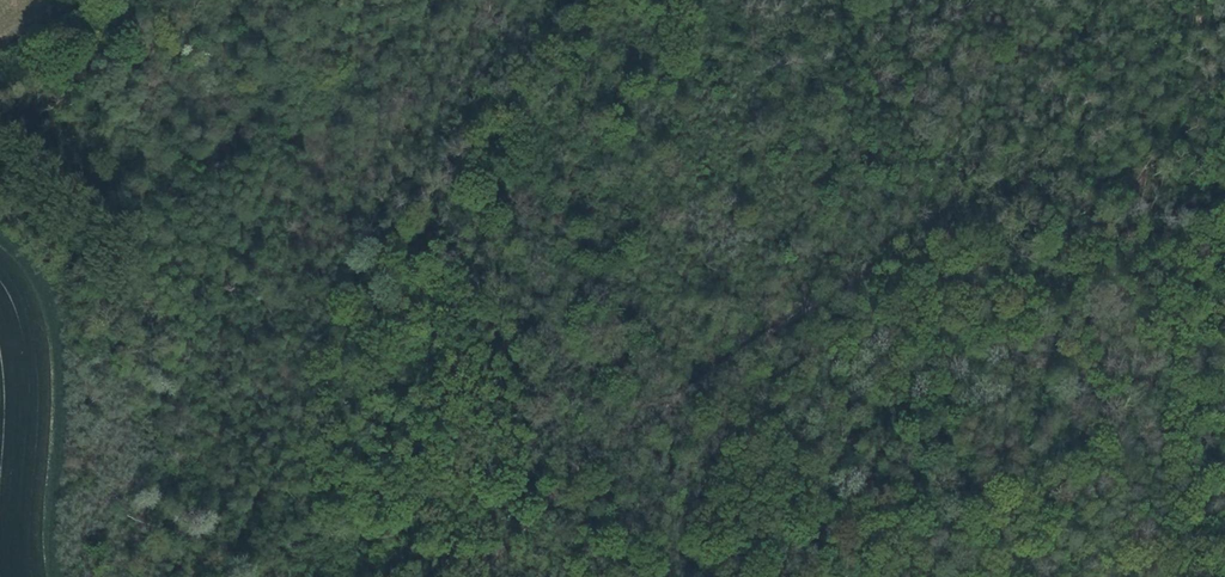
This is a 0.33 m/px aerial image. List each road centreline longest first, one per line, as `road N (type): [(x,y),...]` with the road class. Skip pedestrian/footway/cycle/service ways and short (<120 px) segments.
road 1 (track): [(1182,0),(1208,123),(1200,199),(1134,224),(969,255),(881,297),(692,404),(616,460),(508,576)]

